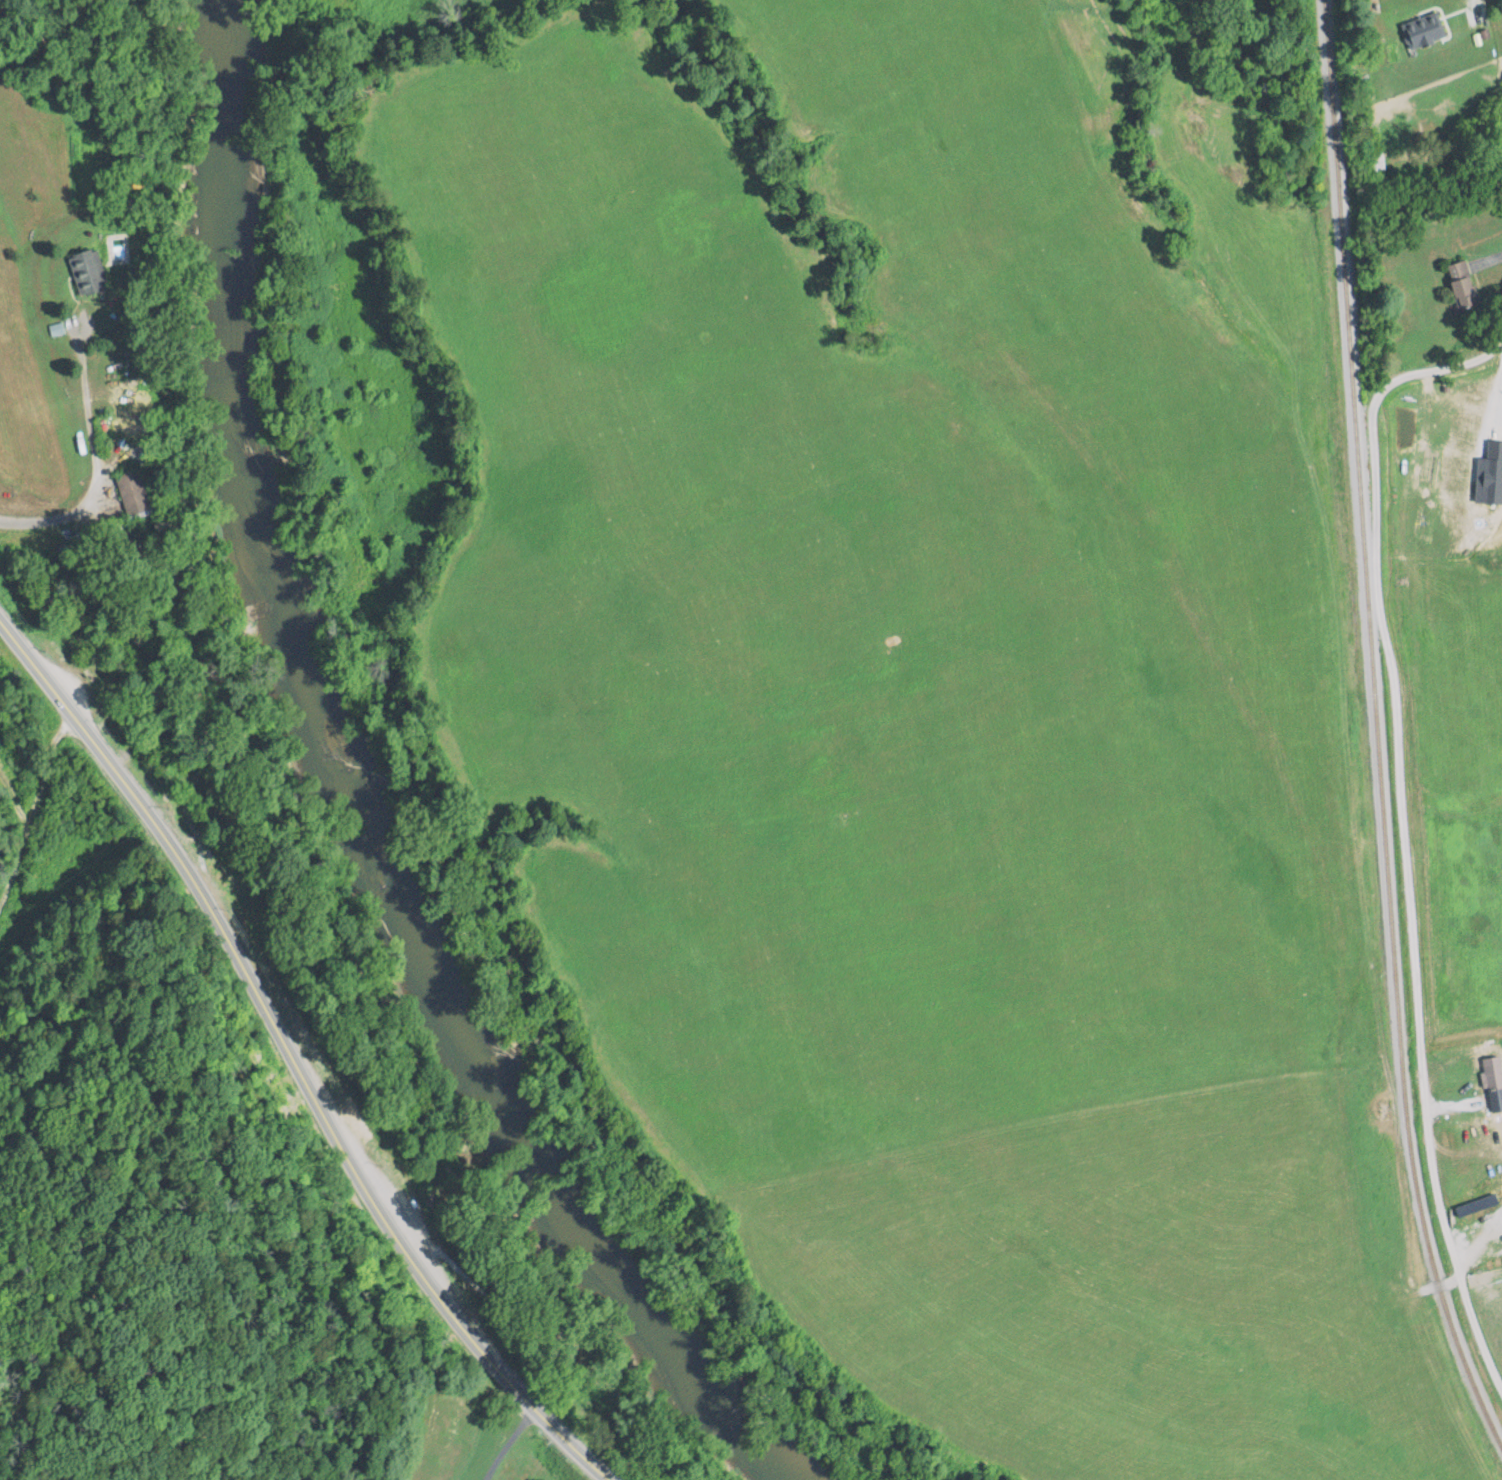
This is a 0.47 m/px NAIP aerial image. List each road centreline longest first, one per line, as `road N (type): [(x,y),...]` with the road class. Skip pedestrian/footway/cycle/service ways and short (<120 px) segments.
road 1 (primary): [(612,1479),(494,1364),(409,1255),(200,887),(0,621)]
road 2 (residential): [(1431,1176),(1410,1006),(1410,853),(1395,690),(1375,575),(1369,406),(1399,376),(1487,356),(1501,340)]
road 3 (residential): [(71,713),(0,885)]

